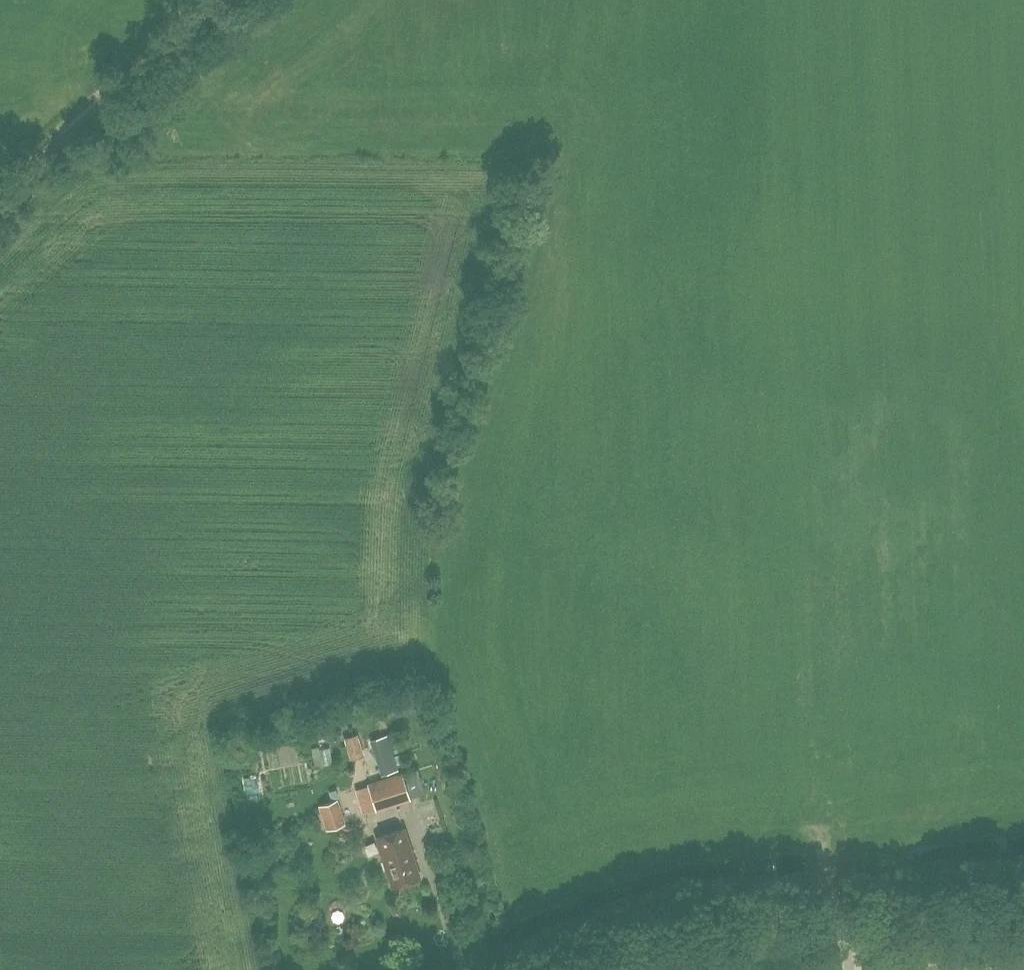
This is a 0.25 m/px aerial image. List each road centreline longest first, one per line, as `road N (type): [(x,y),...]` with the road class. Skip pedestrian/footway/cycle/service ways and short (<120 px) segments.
road 1 (unclassified): [(564,969),(694,926),(1023,902)]
road 2 (track): [(0,200),(217,0)]

